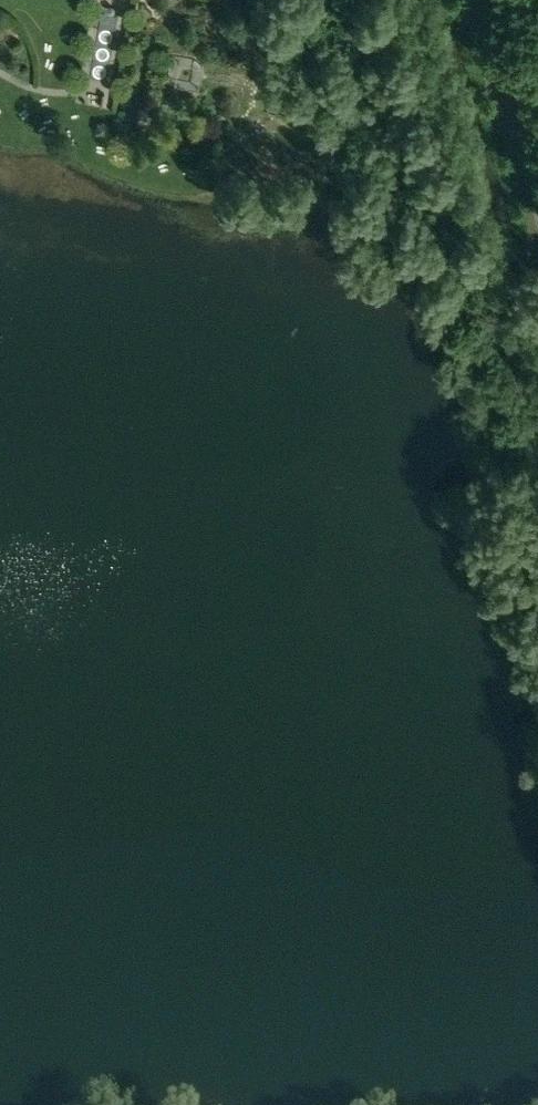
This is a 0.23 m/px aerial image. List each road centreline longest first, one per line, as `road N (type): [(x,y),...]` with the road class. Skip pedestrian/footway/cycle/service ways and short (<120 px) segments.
road 1 (unclassified): [(537,186),(481,0)]

